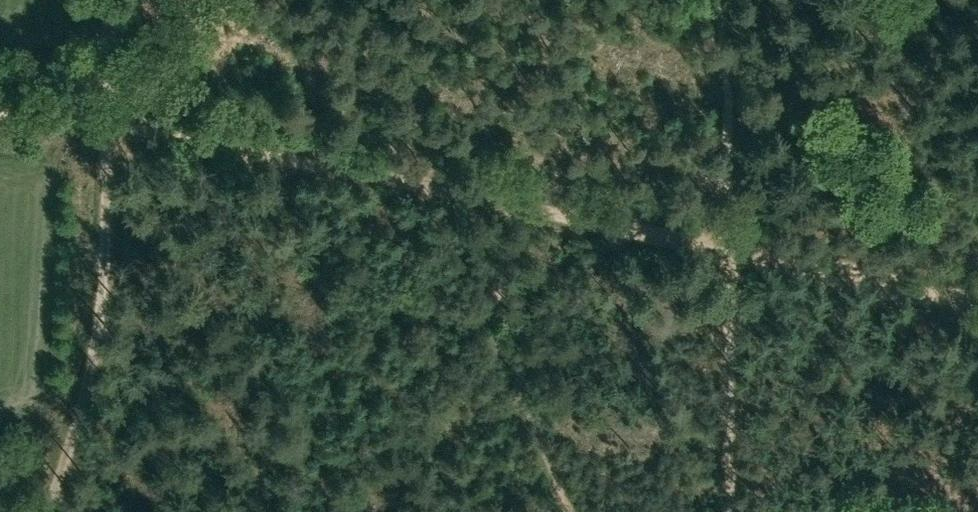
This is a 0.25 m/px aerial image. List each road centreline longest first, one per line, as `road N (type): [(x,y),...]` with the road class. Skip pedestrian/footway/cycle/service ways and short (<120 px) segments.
road 1 (track): [(520,206),(109,120),(0,117)]
road 2 (track): [(112,80),(97,412),(58,511)]
road 3 (track): [(721,250),(977,292)]
road 4 (track): [(520,206),(721,250)]

